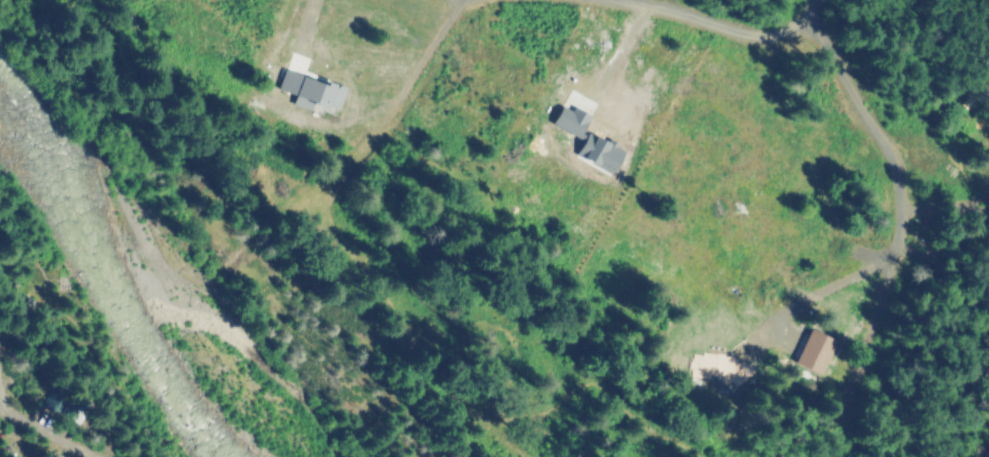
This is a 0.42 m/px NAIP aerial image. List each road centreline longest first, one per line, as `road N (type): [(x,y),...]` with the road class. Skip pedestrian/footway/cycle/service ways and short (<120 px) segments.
road 1 (residential): [(88,456),(13,418),(0,384)]

